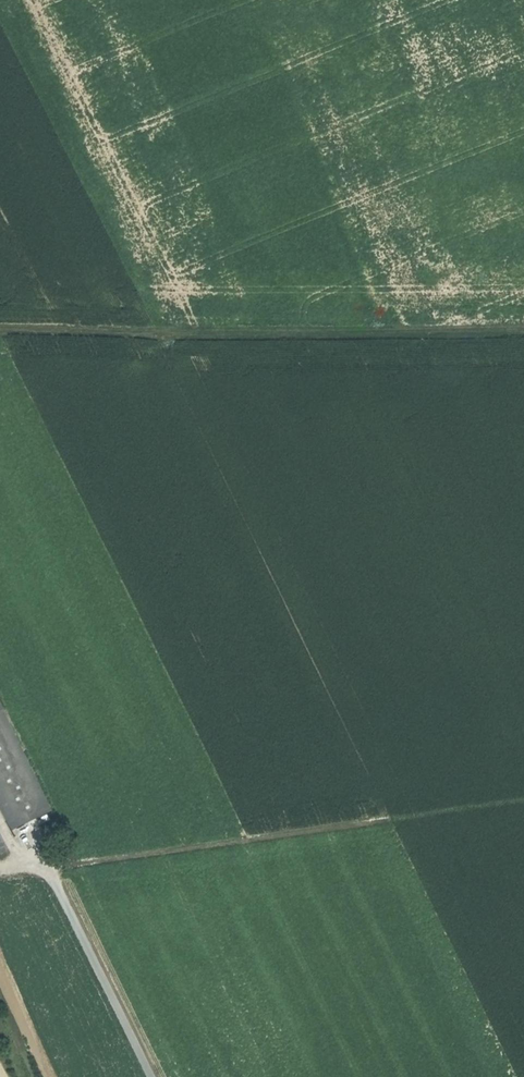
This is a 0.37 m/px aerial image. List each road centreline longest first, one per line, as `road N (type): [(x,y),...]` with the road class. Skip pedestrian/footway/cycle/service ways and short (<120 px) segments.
road 1 (track): [(523,336),(0,333)]

